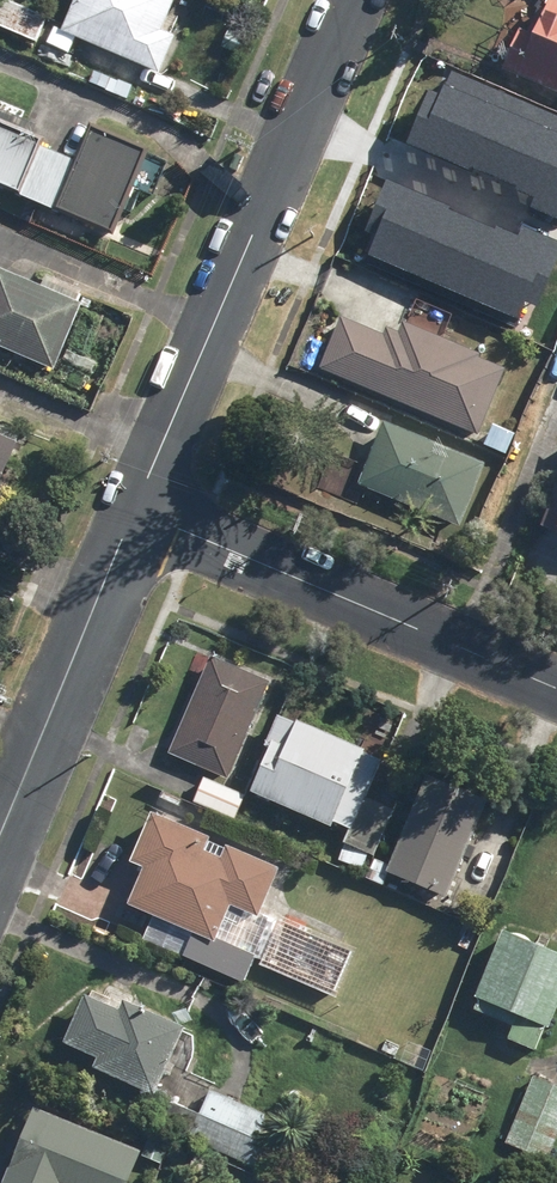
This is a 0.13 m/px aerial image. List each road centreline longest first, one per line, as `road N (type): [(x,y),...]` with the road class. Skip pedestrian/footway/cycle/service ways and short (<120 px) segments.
road 1 (residential): [(135,510),(355,0)]
road 2 (residential): [(556,689),(135,510)]
road 3 (residential): [(0,831),(135,510)]

